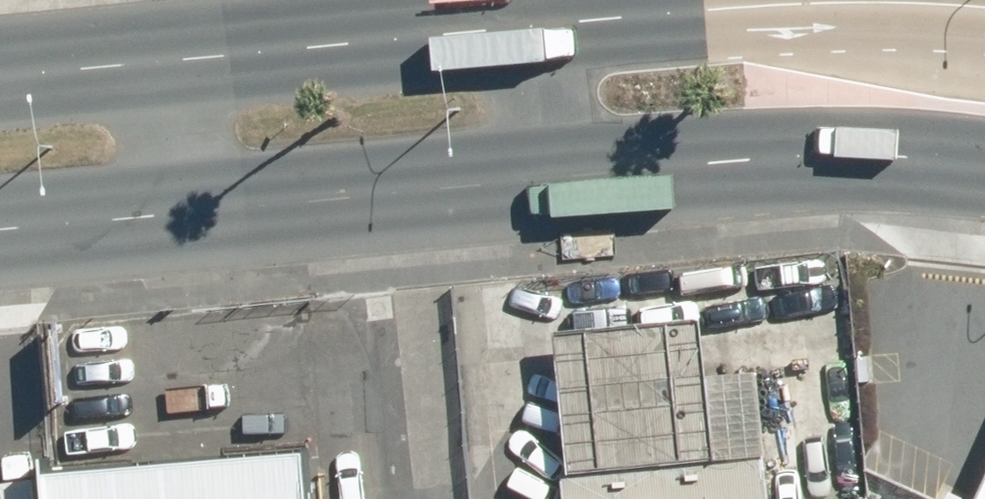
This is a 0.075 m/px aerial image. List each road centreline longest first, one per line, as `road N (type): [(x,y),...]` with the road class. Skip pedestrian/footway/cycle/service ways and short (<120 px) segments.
road 1 (primary): [(984,152),(797,140),(543,164)]
road 2 (primary): [(543,164),(166,196)]
road 3 (primary): [(152,49),(528,21)]
road 4 (primary): [(528,21),(799,0)]
road 5 (primary): [(166,196),(0,210)]
road 6 (primary): [(0,61),(152,49)]
road 7 (primary): [(152,49),(166,196)]
road 8 (primary): [(528,21),(543,164)]

